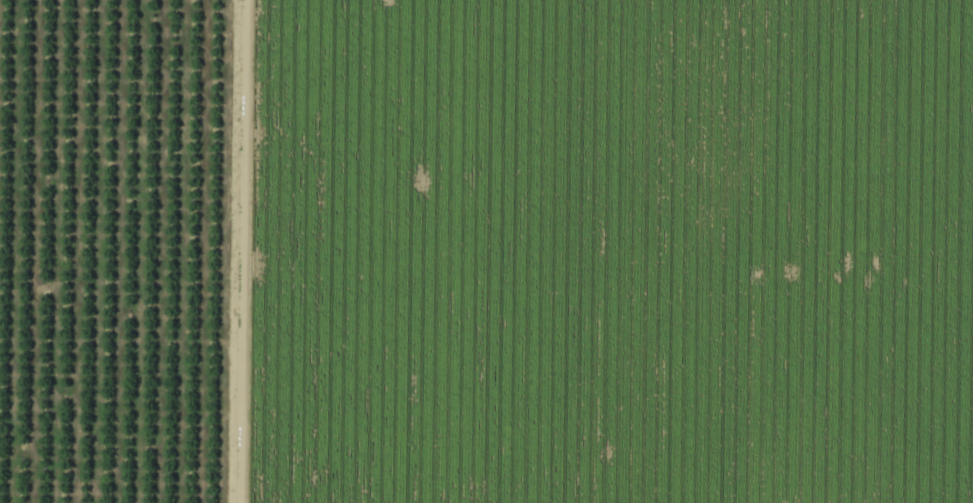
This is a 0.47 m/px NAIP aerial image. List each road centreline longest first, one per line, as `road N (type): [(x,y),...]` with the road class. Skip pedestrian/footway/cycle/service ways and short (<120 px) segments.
road 1 (track): [(236,0),(233,502)]

